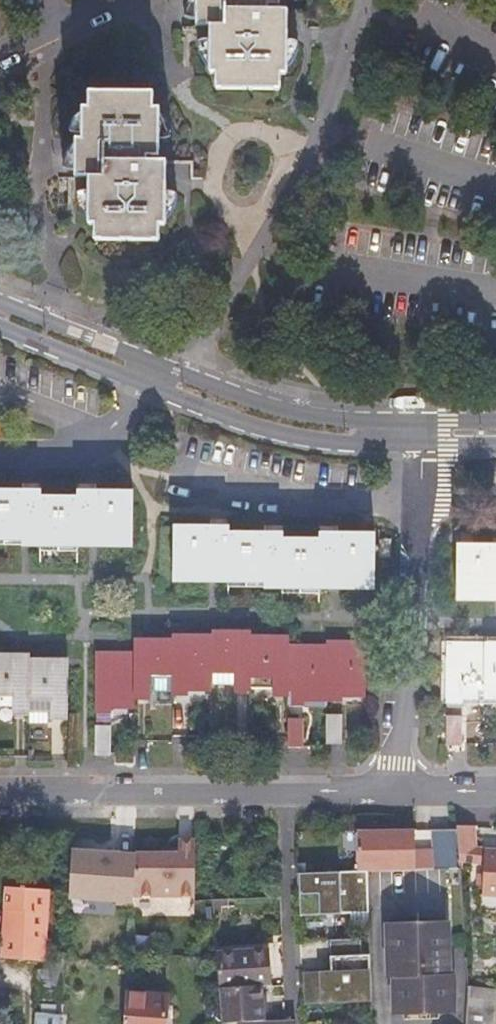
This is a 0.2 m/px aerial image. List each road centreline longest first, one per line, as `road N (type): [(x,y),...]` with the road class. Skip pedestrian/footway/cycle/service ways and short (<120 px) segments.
road 1 (residential): [(410,420),(269,408),(0,303)]
road 2 (residential): [(0,330),(237,423),(318,441),(410,446)]
road 3 (residential): [(399,791),(0,788)]
road 4 (residential): [(399,791),(410,446)]

